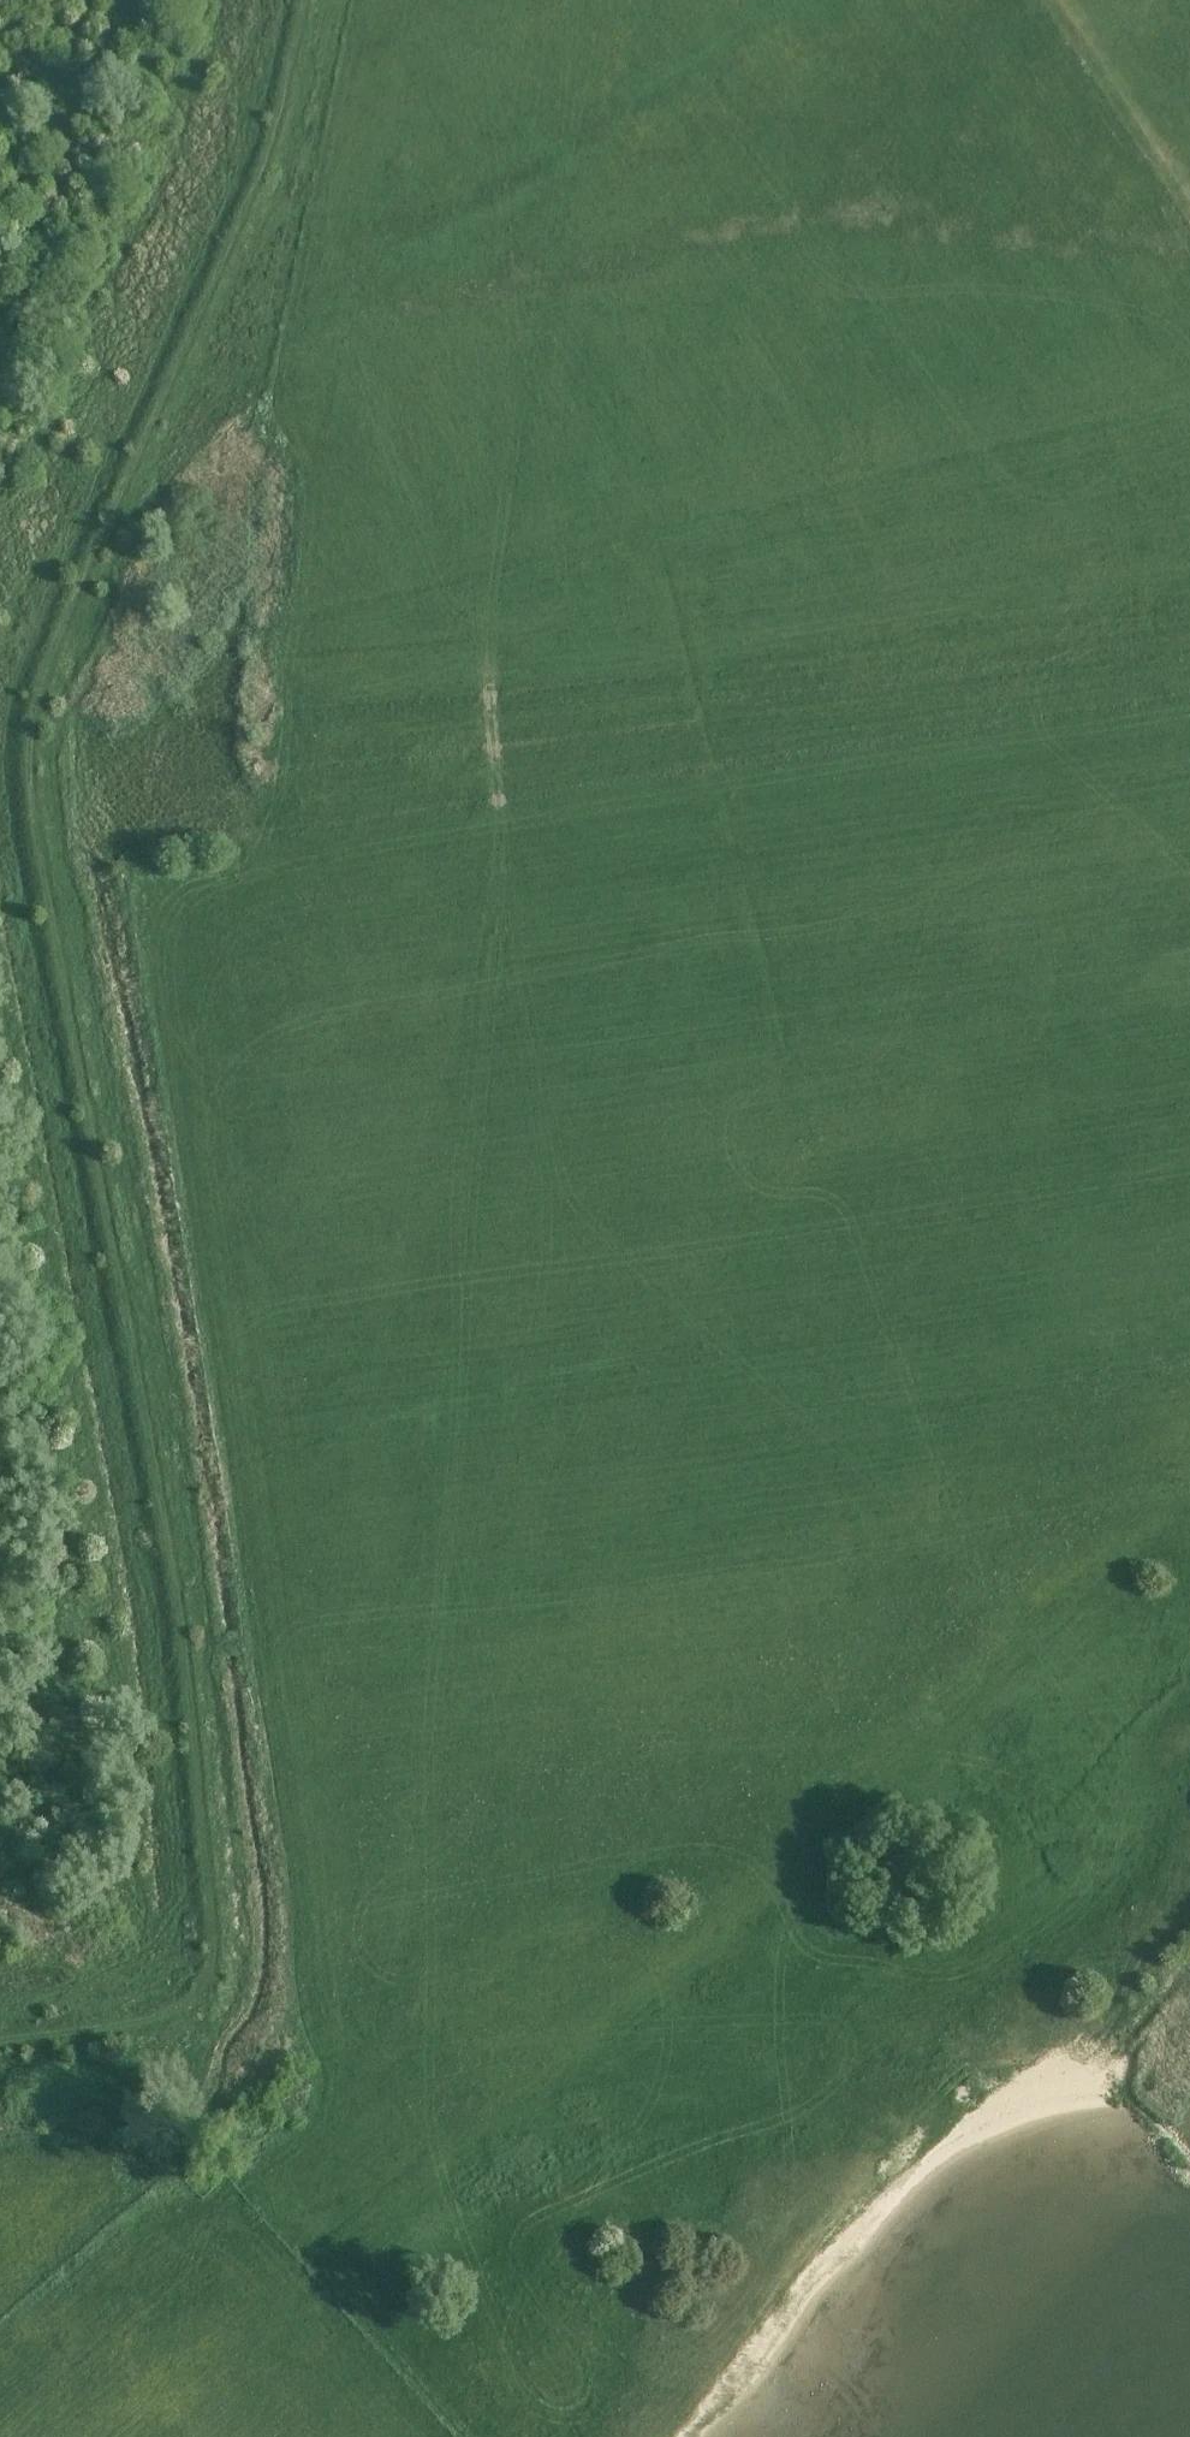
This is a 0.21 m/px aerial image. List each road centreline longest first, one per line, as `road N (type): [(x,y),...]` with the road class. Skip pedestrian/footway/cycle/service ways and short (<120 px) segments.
road 1 (track): [(281,0),(243,132),(9,662)]

